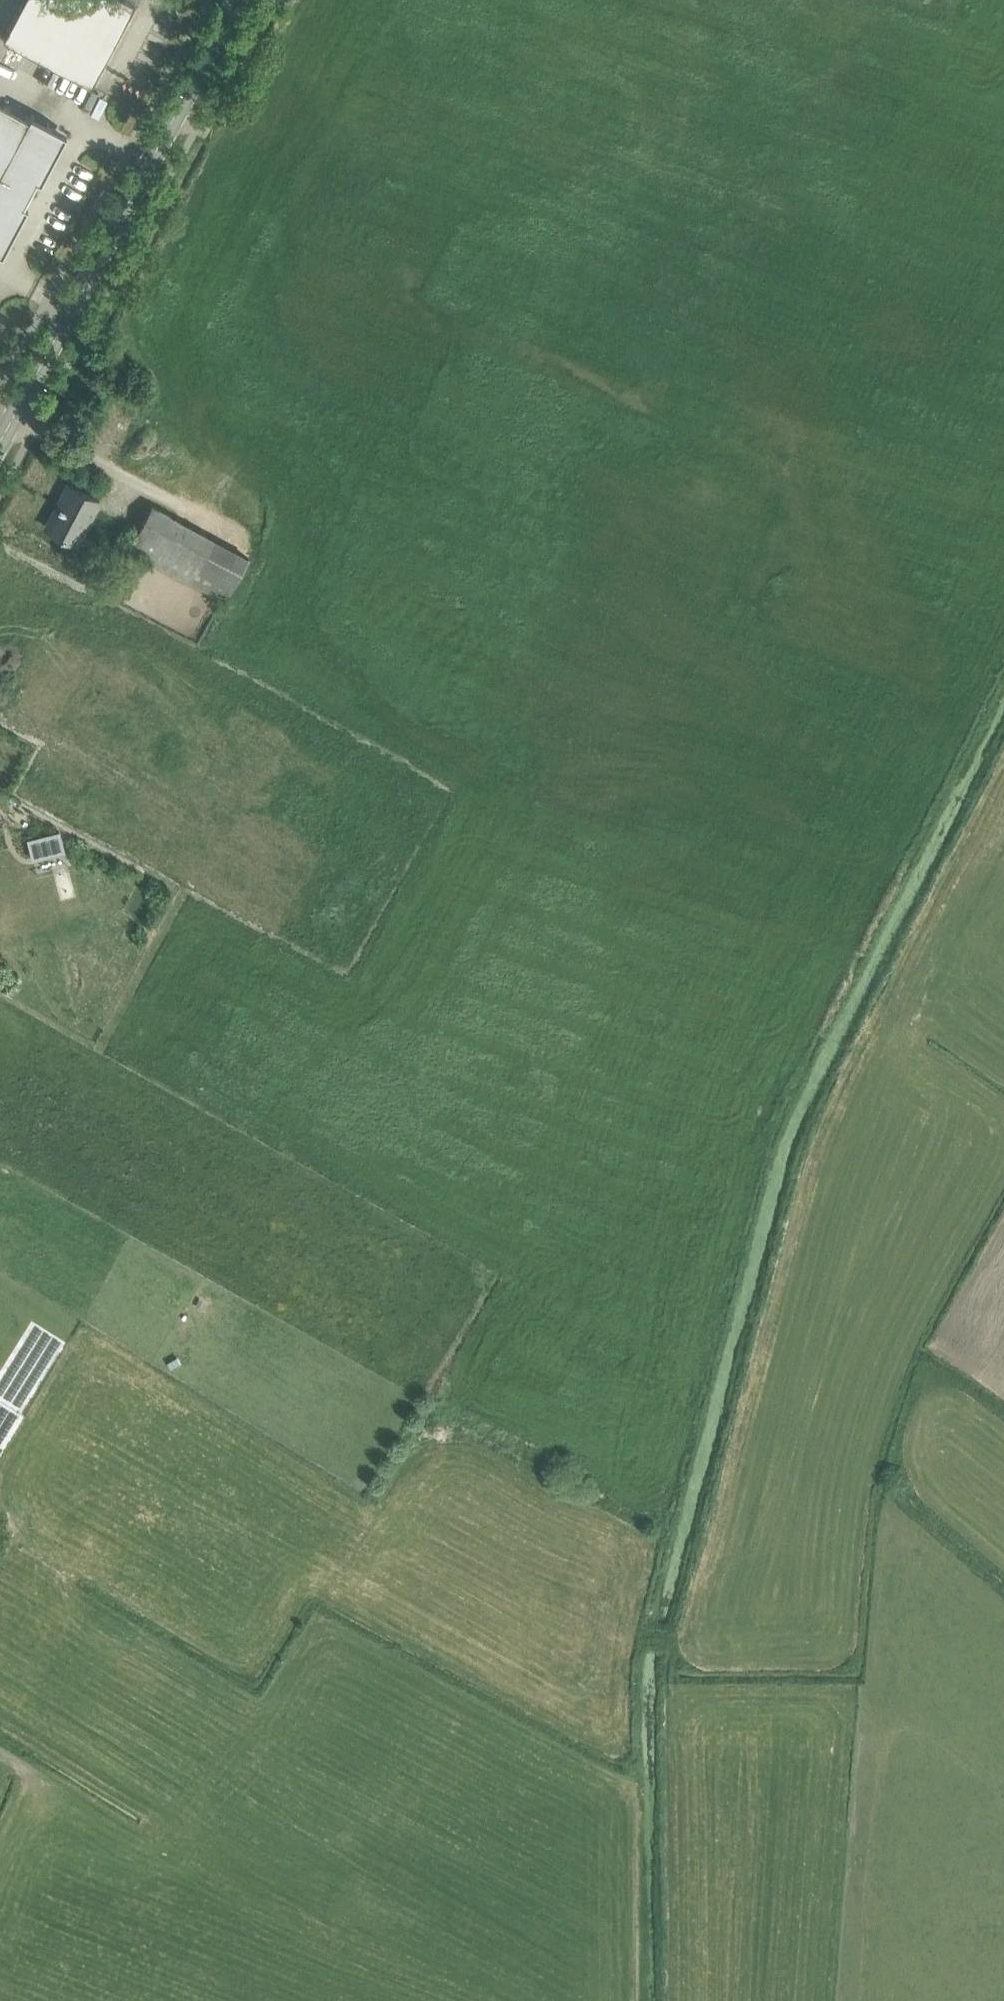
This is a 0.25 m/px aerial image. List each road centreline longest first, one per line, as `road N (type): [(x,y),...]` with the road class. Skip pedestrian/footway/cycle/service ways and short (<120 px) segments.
road 1 (tertiary): [(0,442),(238,0)]

